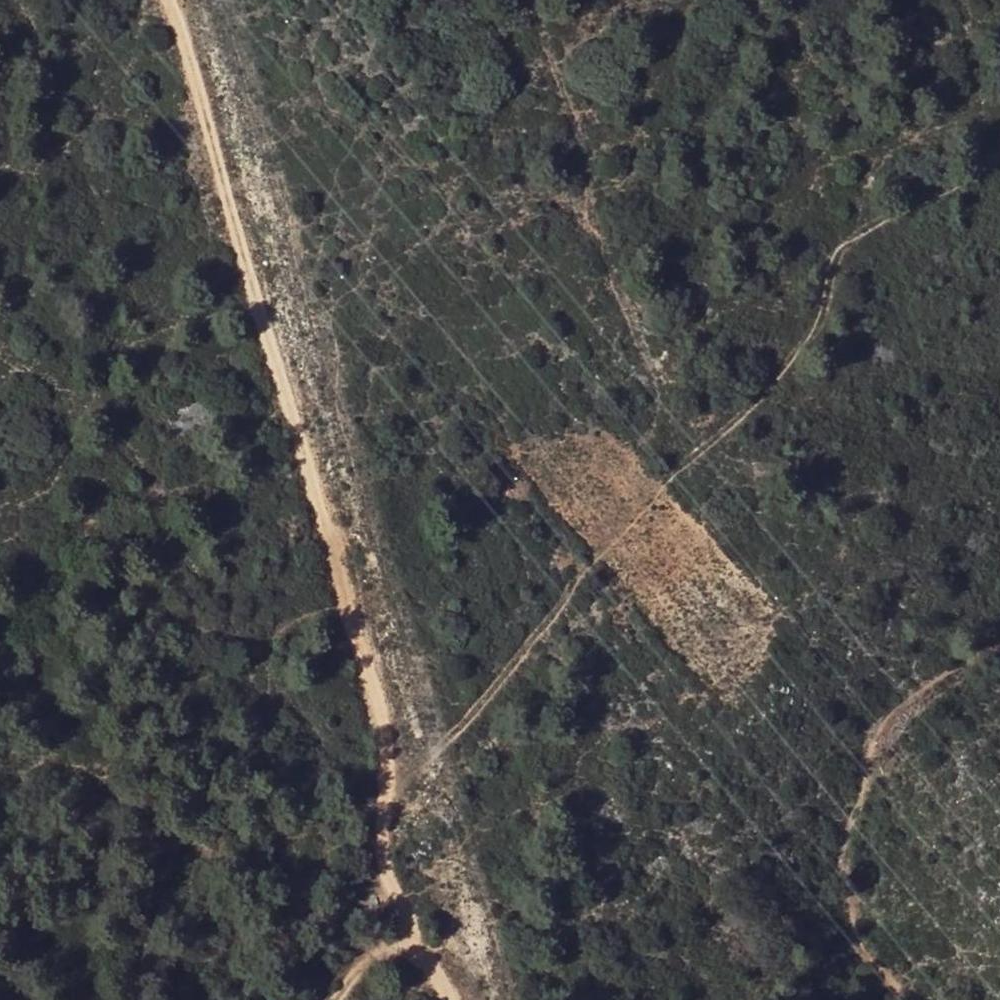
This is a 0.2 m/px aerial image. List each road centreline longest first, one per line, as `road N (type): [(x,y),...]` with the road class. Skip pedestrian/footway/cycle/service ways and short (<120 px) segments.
road 1 (track): [(171,0),(363,672),(385,769),(385,876),(450,999)]

